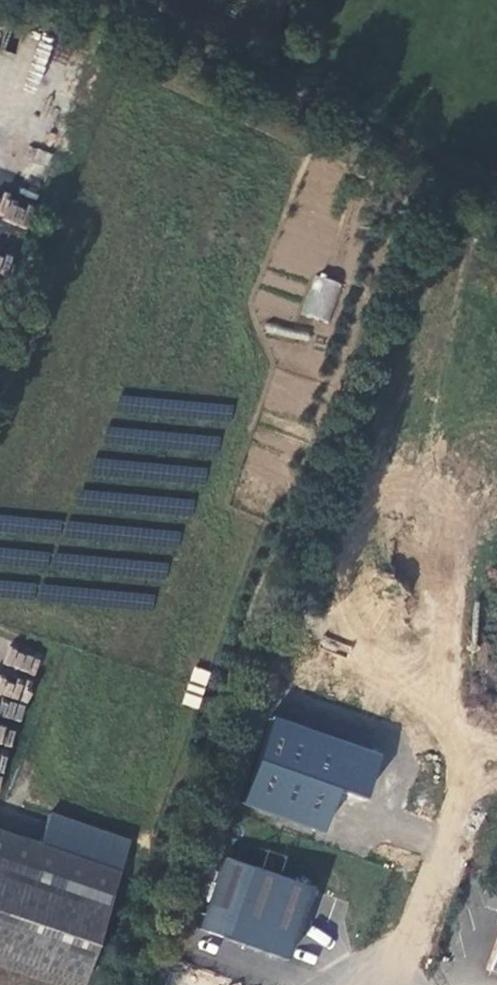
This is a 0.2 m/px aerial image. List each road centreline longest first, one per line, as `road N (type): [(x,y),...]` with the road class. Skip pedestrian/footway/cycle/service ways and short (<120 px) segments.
road 1 (unclassified): [(457,812),(393,984)]

